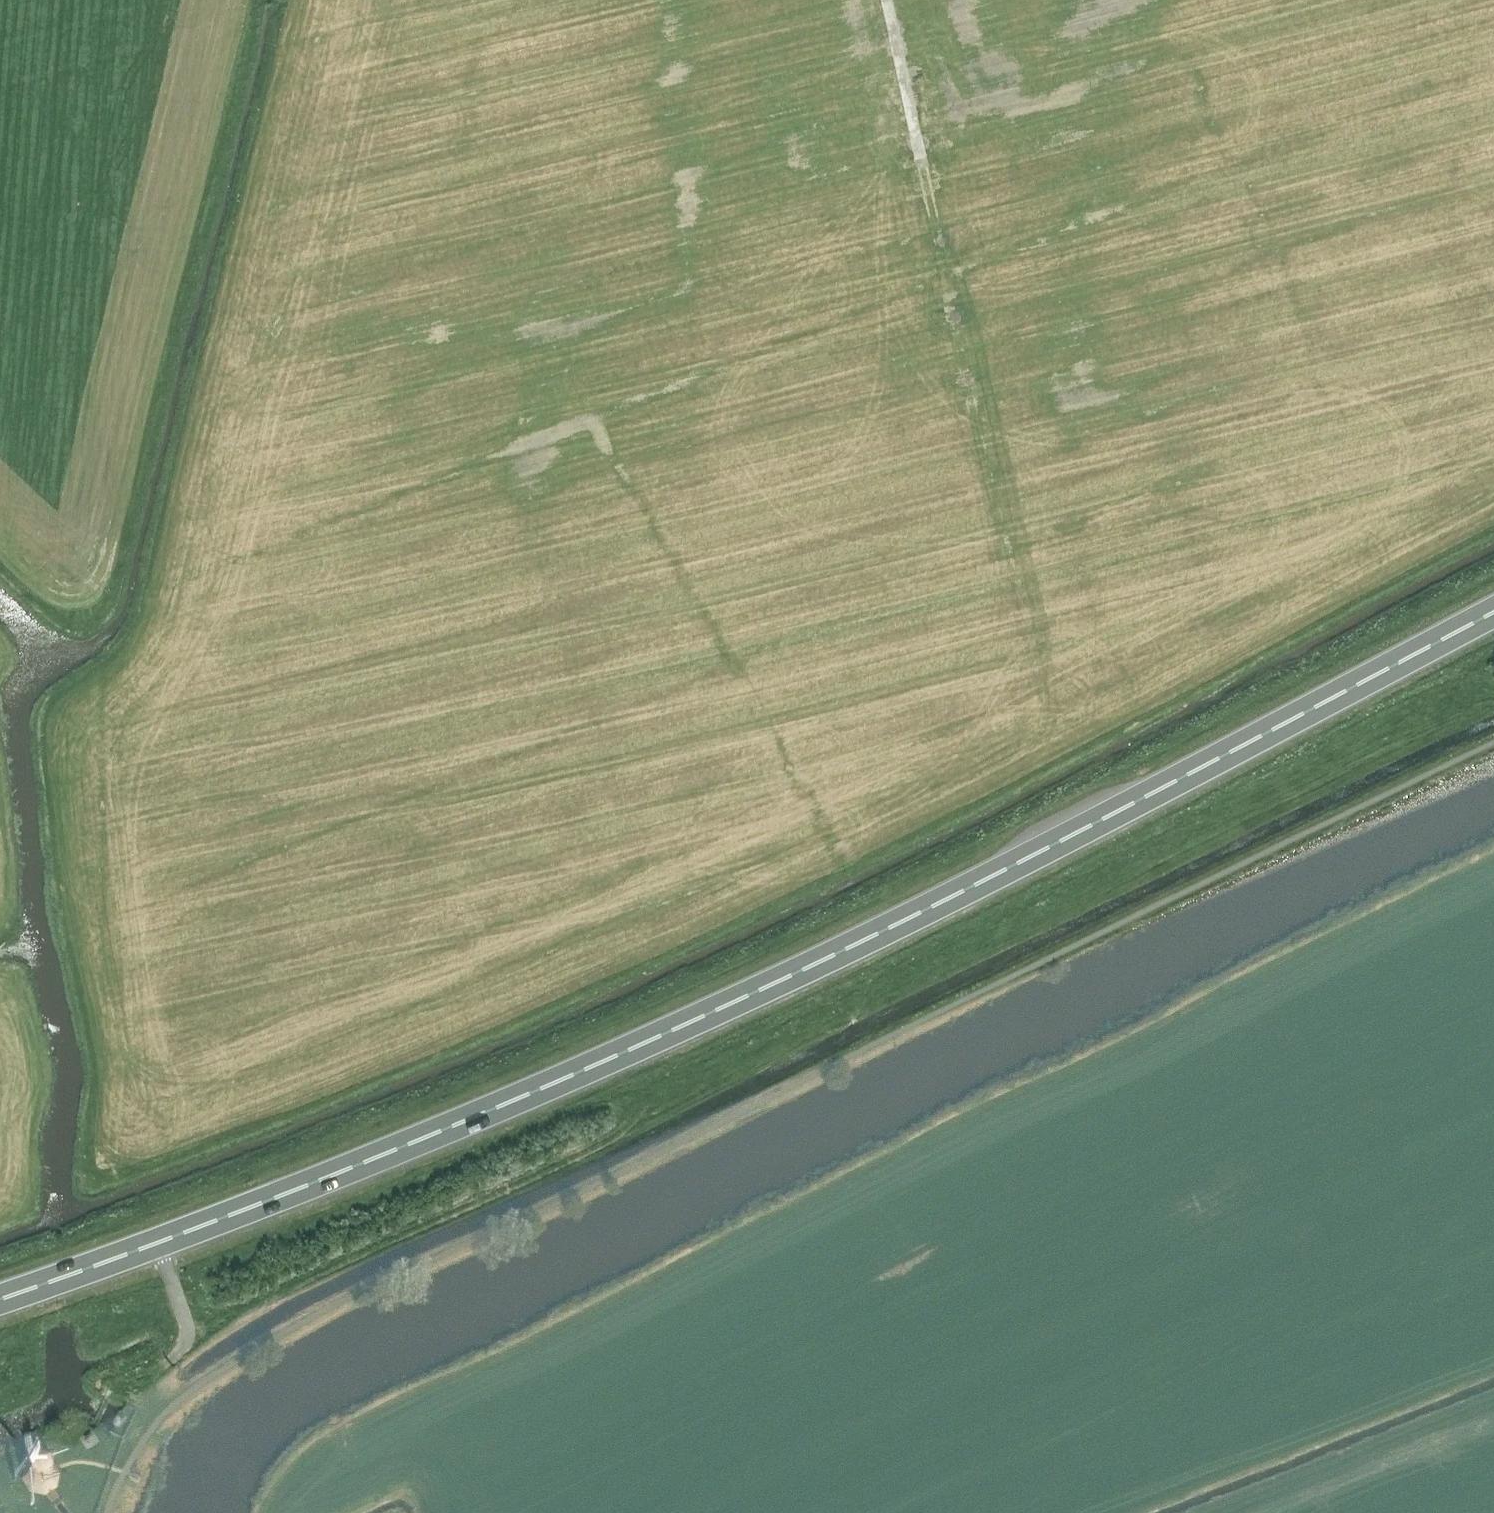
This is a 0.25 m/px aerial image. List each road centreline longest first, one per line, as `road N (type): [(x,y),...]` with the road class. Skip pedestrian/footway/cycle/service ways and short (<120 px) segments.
road 1 (trunk): [(0,1299),(352,1168),(798,973),(1493,612)]

